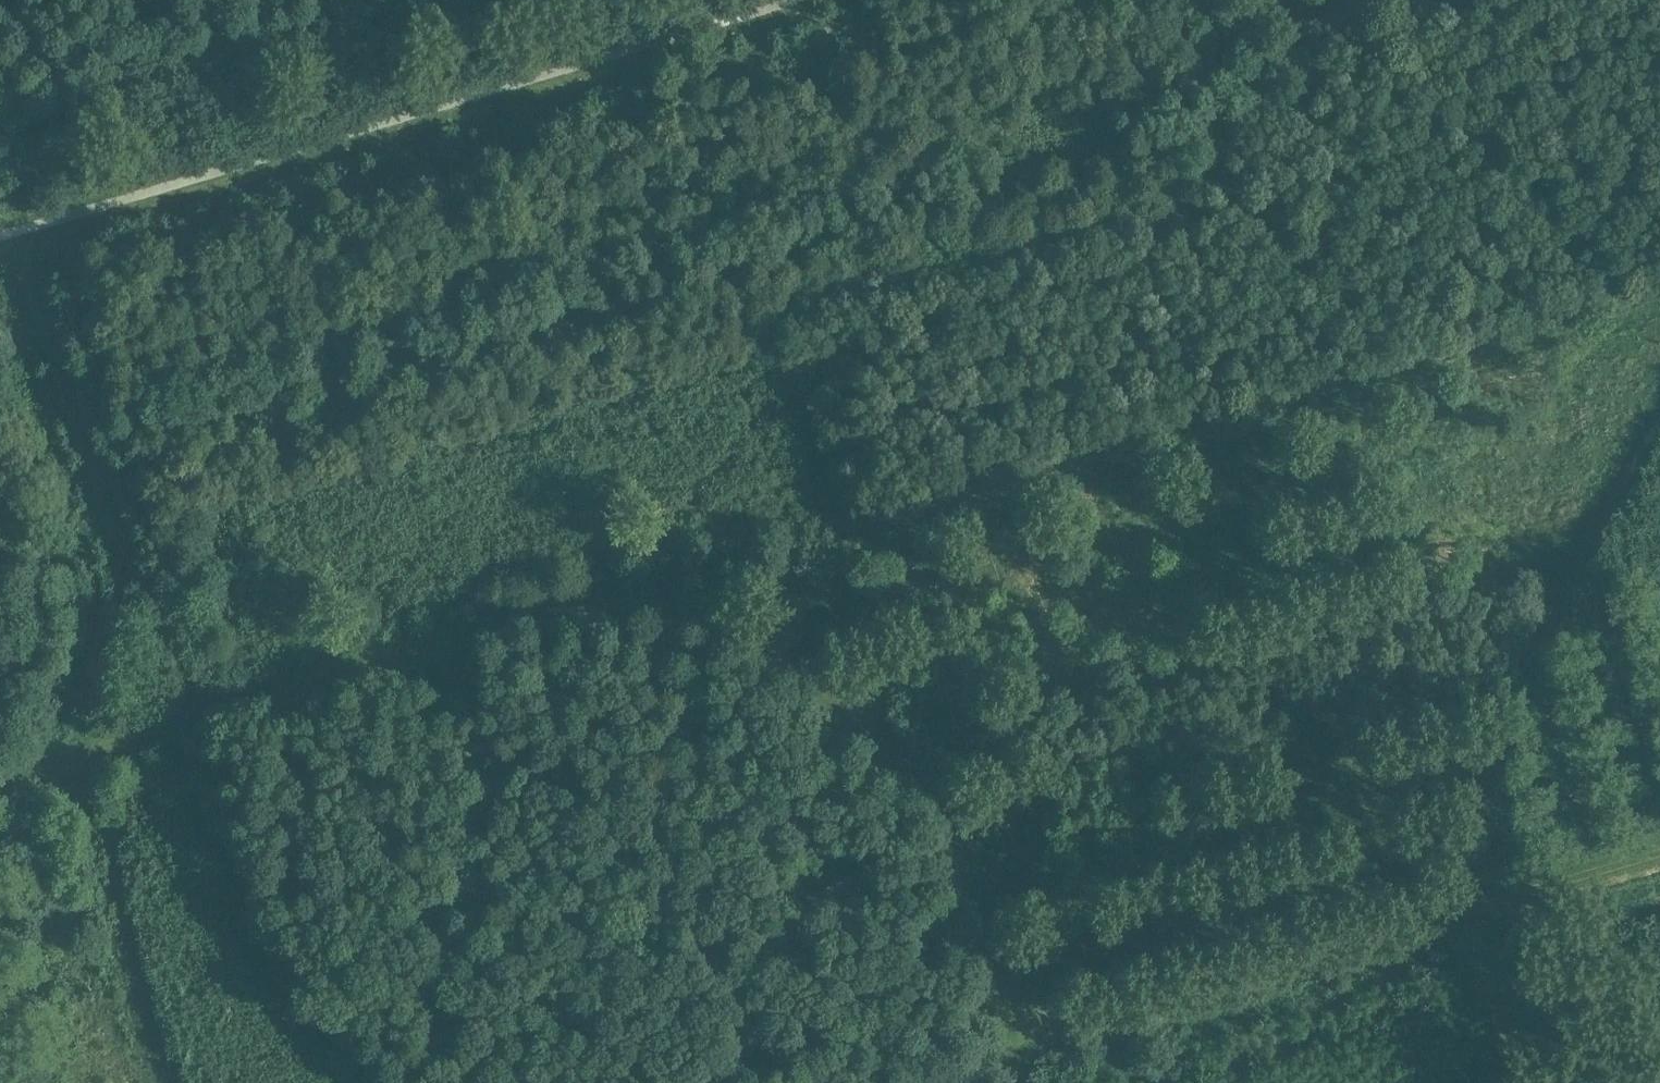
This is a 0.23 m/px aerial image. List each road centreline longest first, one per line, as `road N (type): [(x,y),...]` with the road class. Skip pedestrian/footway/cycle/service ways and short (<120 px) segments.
road 1 (track): [(0,781),(193,719),(564,625),(650,622),(737,648),(839,699),(911,776),(978,925),(1022,978),(1056,997),(1125,1002),(1659,851)]
road 2 (track): [(22,232),(193,719)]

